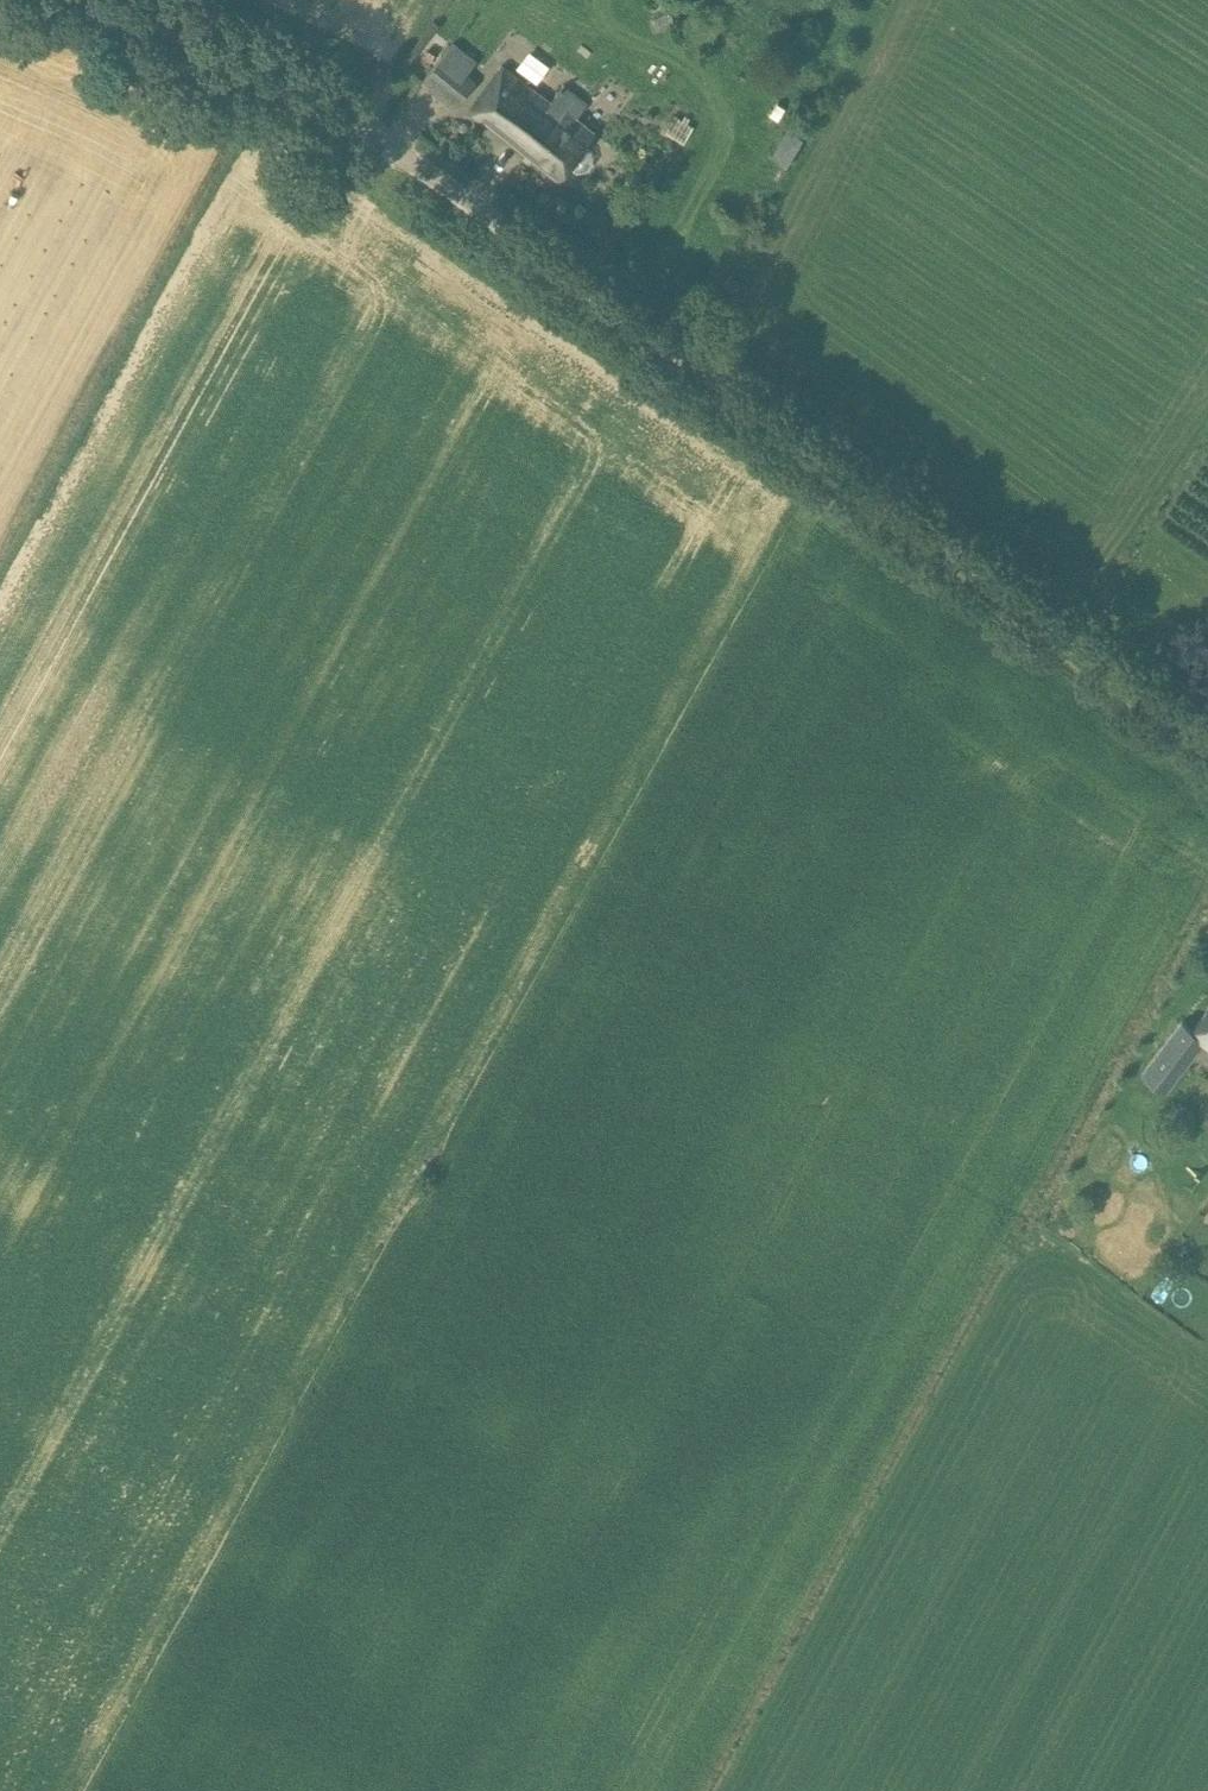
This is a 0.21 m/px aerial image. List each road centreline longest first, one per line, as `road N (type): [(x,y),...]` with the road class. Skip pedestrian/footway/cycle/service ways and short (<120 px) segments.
road 1 (unclassified): [(1207,731),(401,155),(288,84),(115,0)]

